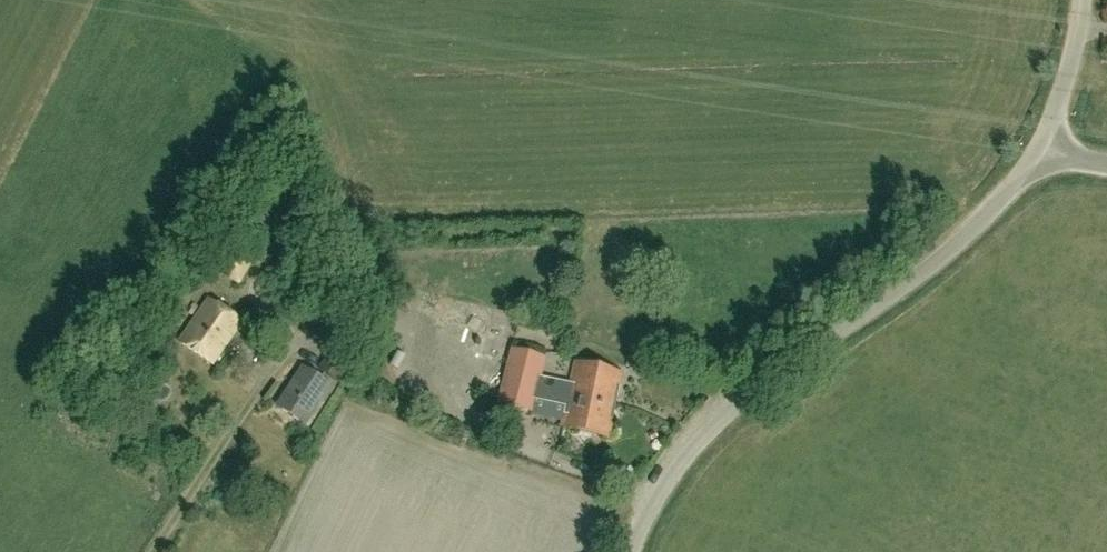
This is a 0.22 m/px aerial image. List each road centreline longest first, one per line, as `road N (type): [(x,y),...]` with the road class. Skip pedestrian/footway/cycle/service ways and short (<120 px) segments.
road 1 (unclassified): [(631,551),(652,503),(695,442),(977,224),(1037,150)]
road 2 (unclassified): [(1037,150),(1076,56),(1084,0)]

